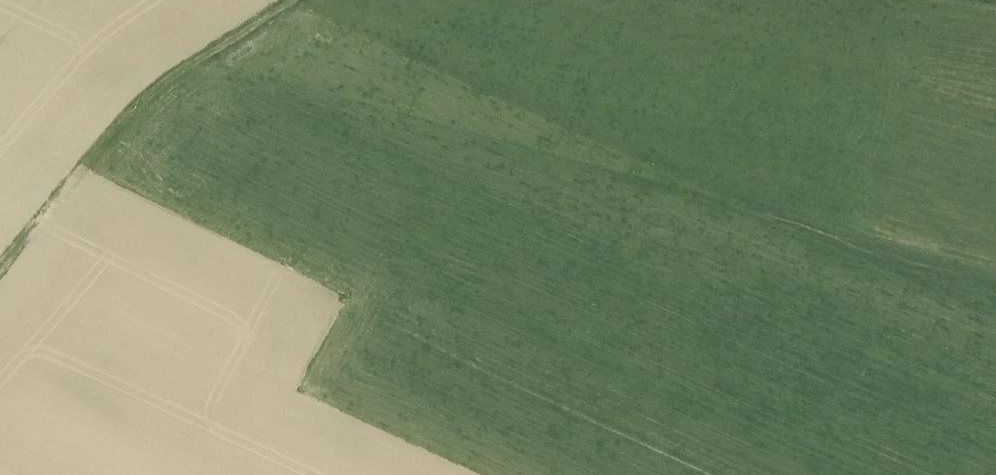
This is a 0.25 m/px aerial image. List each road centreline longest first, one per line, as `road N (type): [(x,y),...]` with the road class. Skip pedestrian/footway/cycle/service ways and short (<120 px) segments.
road 1 (track): [(0,266),(125,117),(225,44)]

